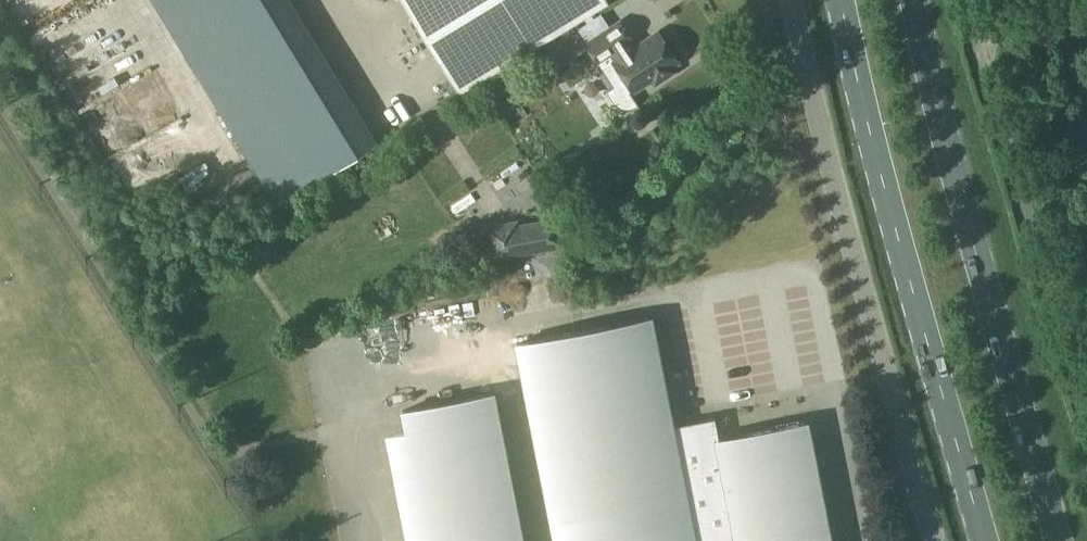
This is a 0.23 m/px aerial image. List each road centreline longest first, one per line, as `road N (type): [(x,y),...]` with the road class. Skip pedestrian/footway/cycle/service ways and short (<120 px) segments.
road 1 (primary): [(1061,540),(917,0)]
road 2 (unclassified): [(935,540),(792,0)]
road 3 (primary): [(836,0),(979,540)]
road 4 (residential): [(1086,403),(966,0)]

